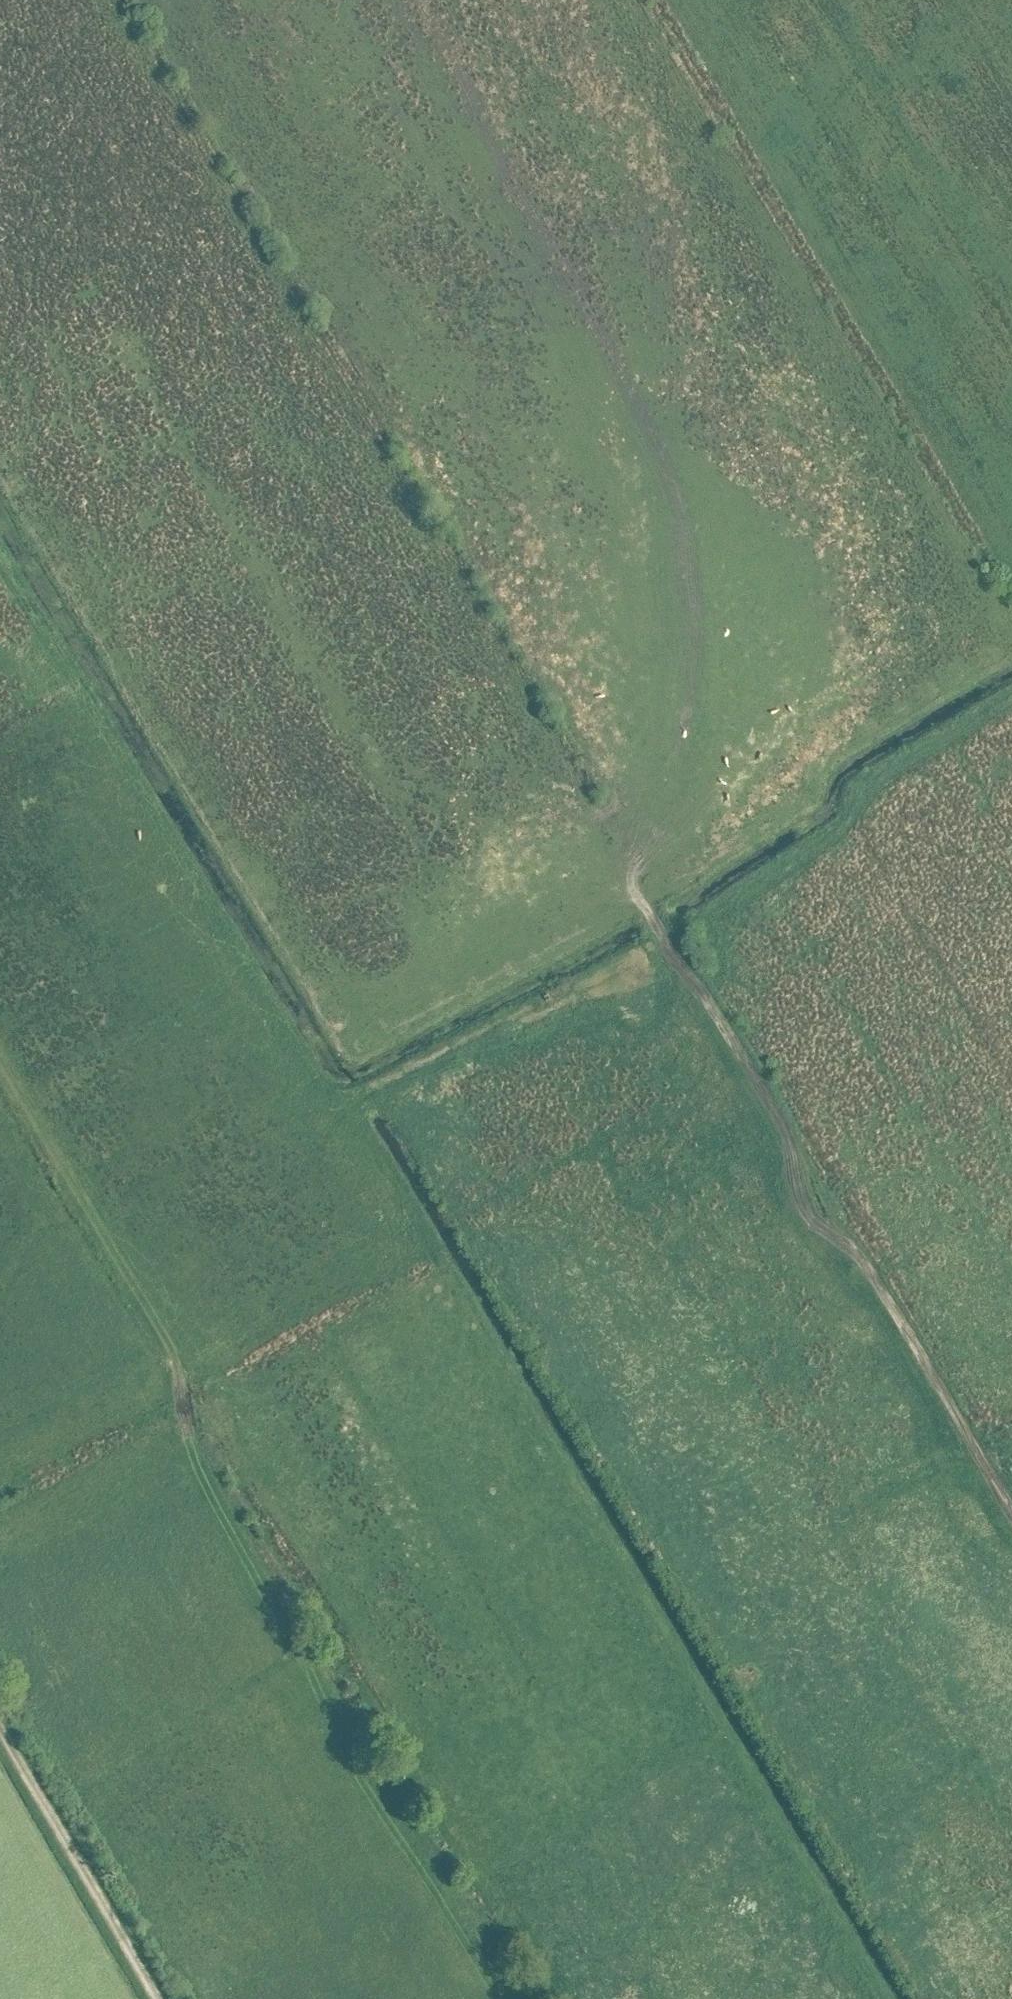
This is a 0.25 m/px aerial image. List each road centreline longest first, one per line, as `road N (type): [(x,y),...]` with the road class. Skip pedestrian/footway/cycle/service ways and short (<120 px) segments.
road 1 (track): [(153,1998),(0,1740)]

